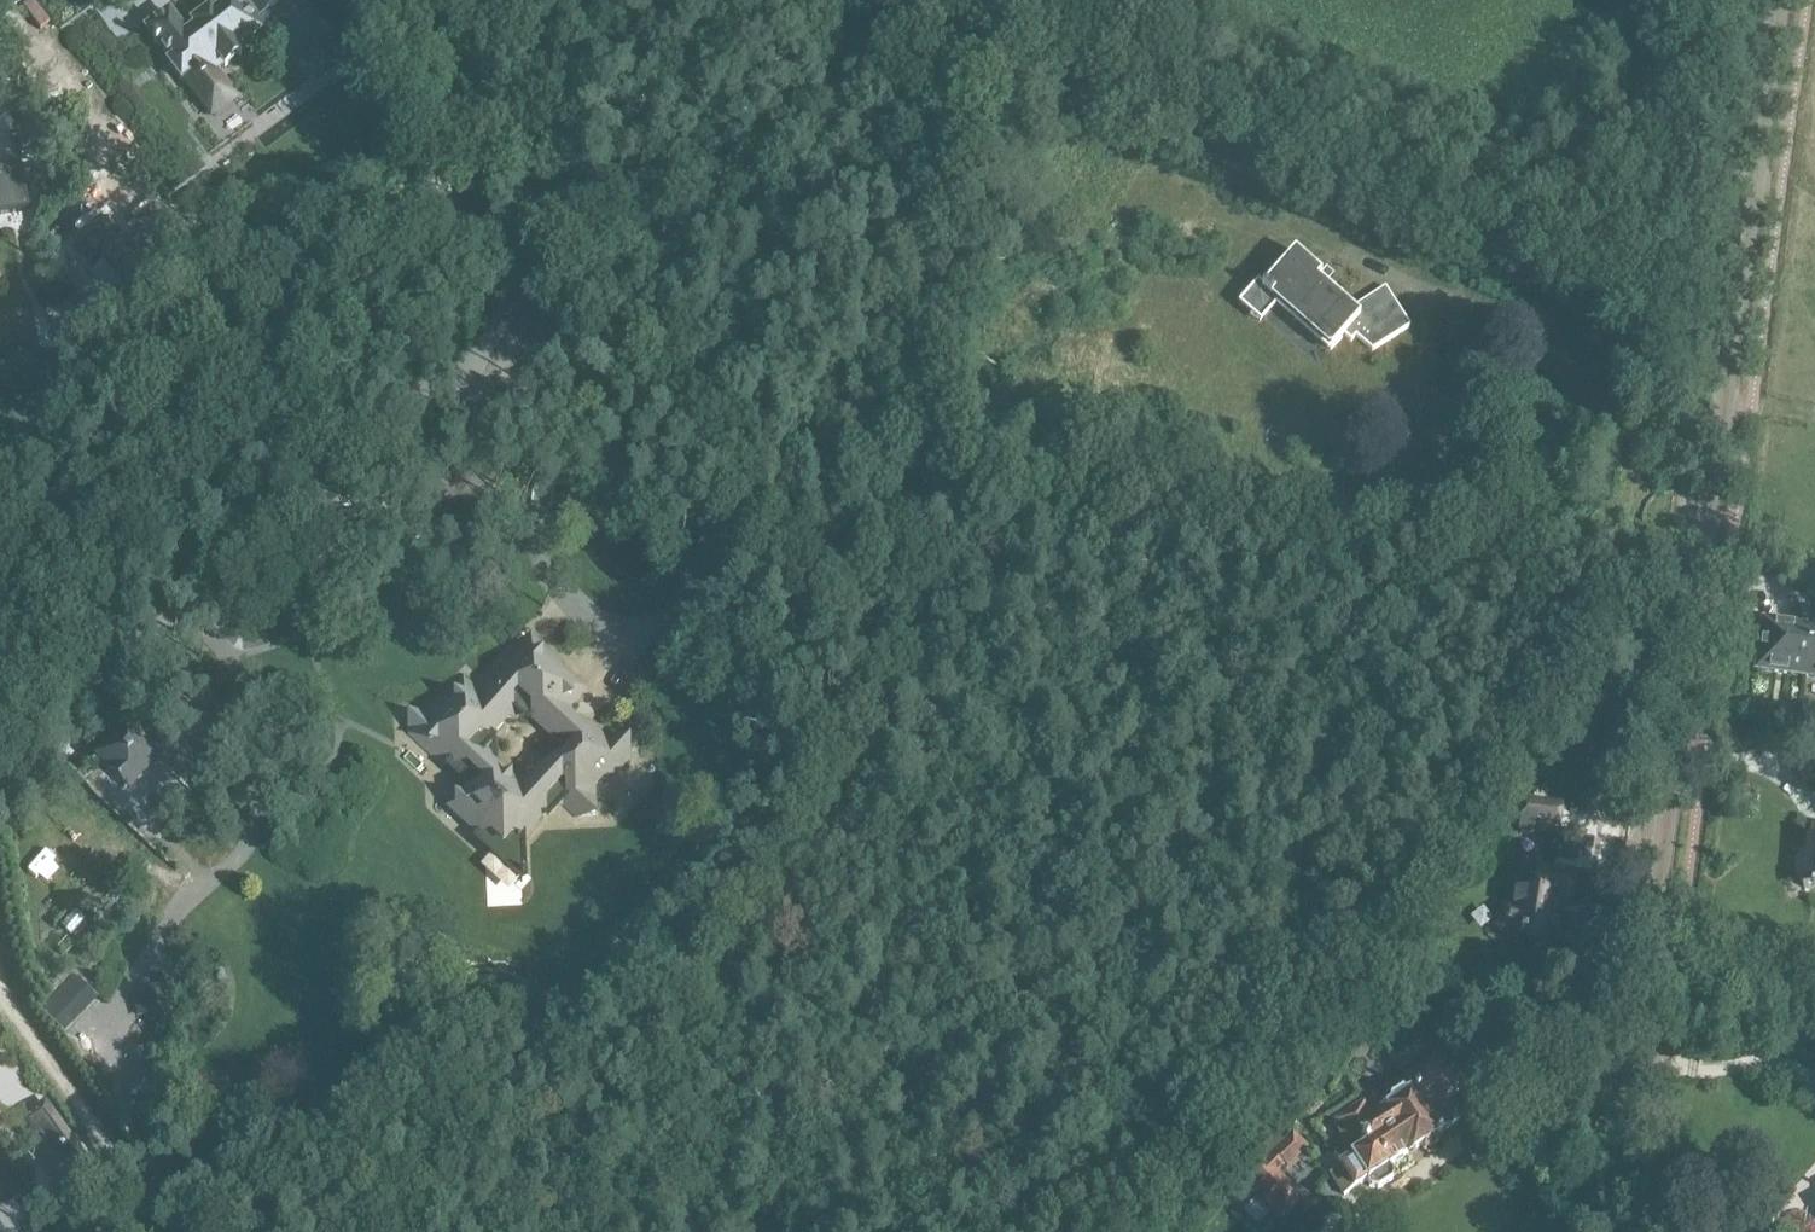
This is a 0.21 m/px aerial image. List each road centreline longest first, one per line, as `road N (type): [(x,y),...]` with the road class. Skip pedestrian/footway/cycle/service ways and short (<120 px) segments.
road 1 (residential): [(1619,1231),(1708,515),(1783,0)]
road 2 (track): [(0,605),(502,107)]
road 3 (track): [(1814,1006),(1657,964)]
road 4 (track): [(512,96),(433,0)]

